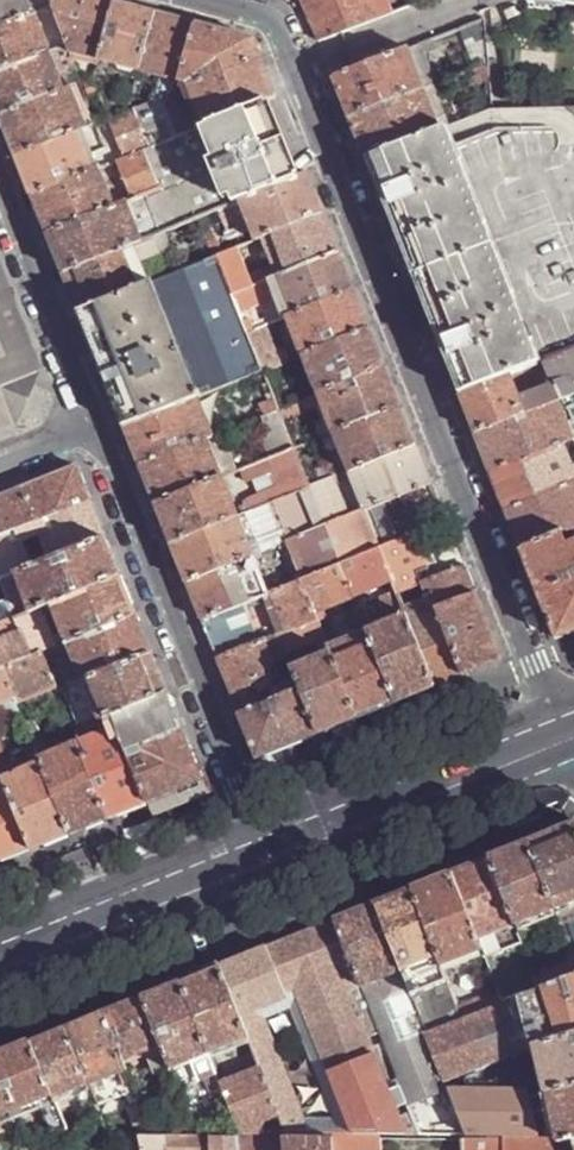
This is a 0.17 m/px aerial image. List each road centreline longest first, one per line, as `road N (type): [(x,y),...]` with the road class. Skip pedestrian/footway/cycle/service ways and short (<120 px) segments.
road 1 (residential): [(563,737),(278,24),(219,0)]
road 2 (residential): [(266,856),(94,428)]
road 3 (secondary): [(563,737),(266,856)]
road 4 (secondary): [(266,856),(0,963)]
road 5 (residential): [(94,428),(0,196)]

